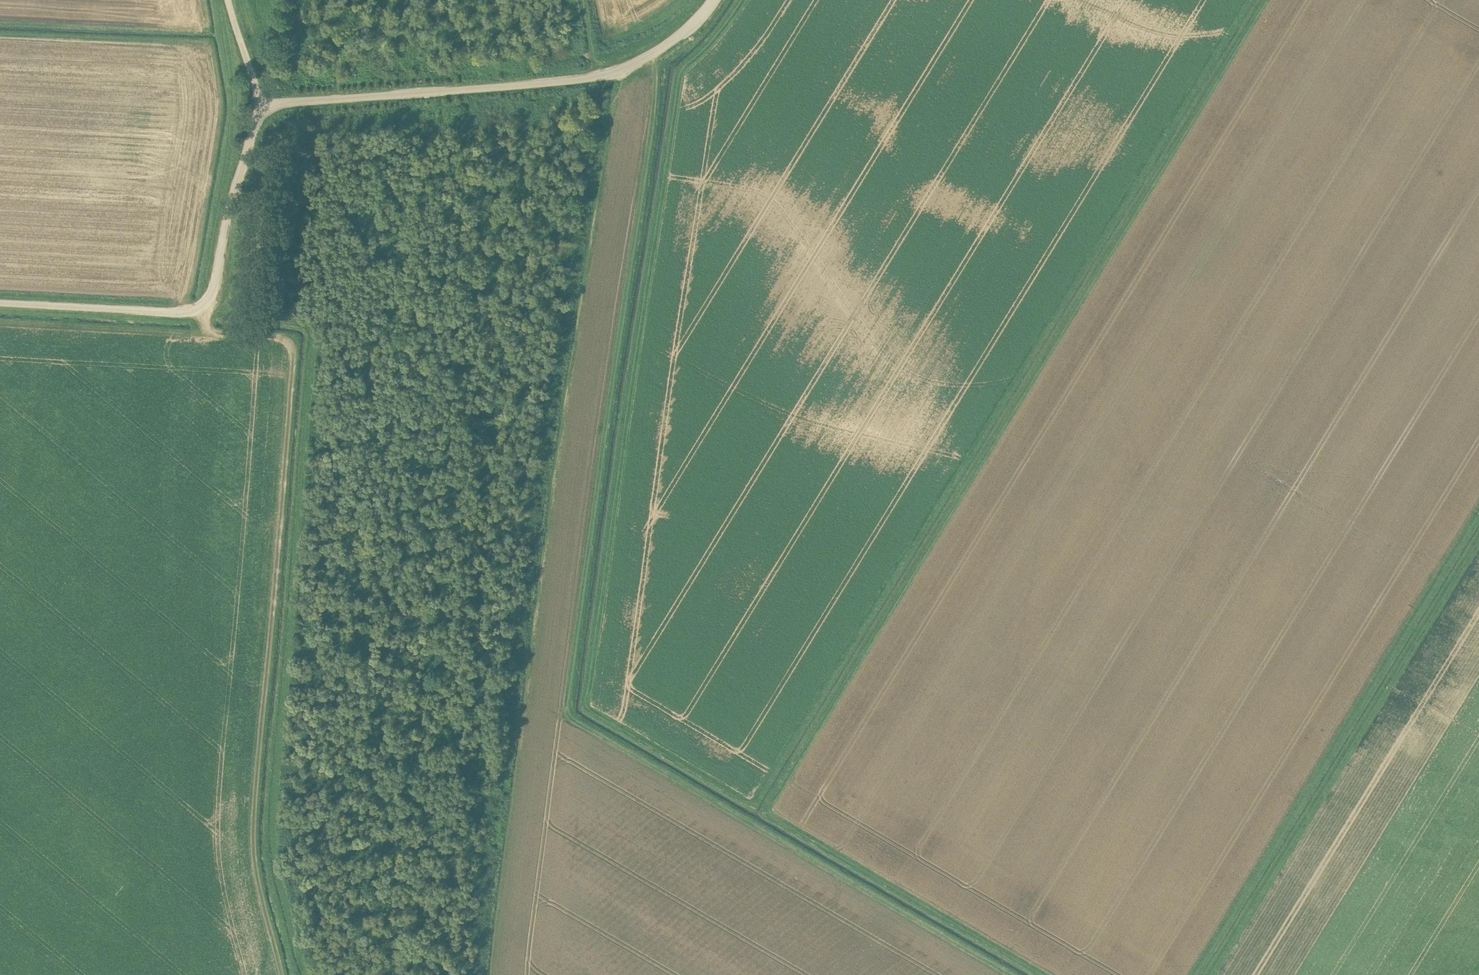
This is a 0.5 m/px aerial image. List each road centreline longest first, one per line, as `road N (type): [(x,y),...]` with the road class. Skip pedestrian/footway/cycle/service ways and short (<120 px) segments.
road 1 (unclassified): [(258,107),(616,72),(675,39),(712,0)]
road 2 (unclassified): [(0,304),(200,314),(215,287),(258,107)]

